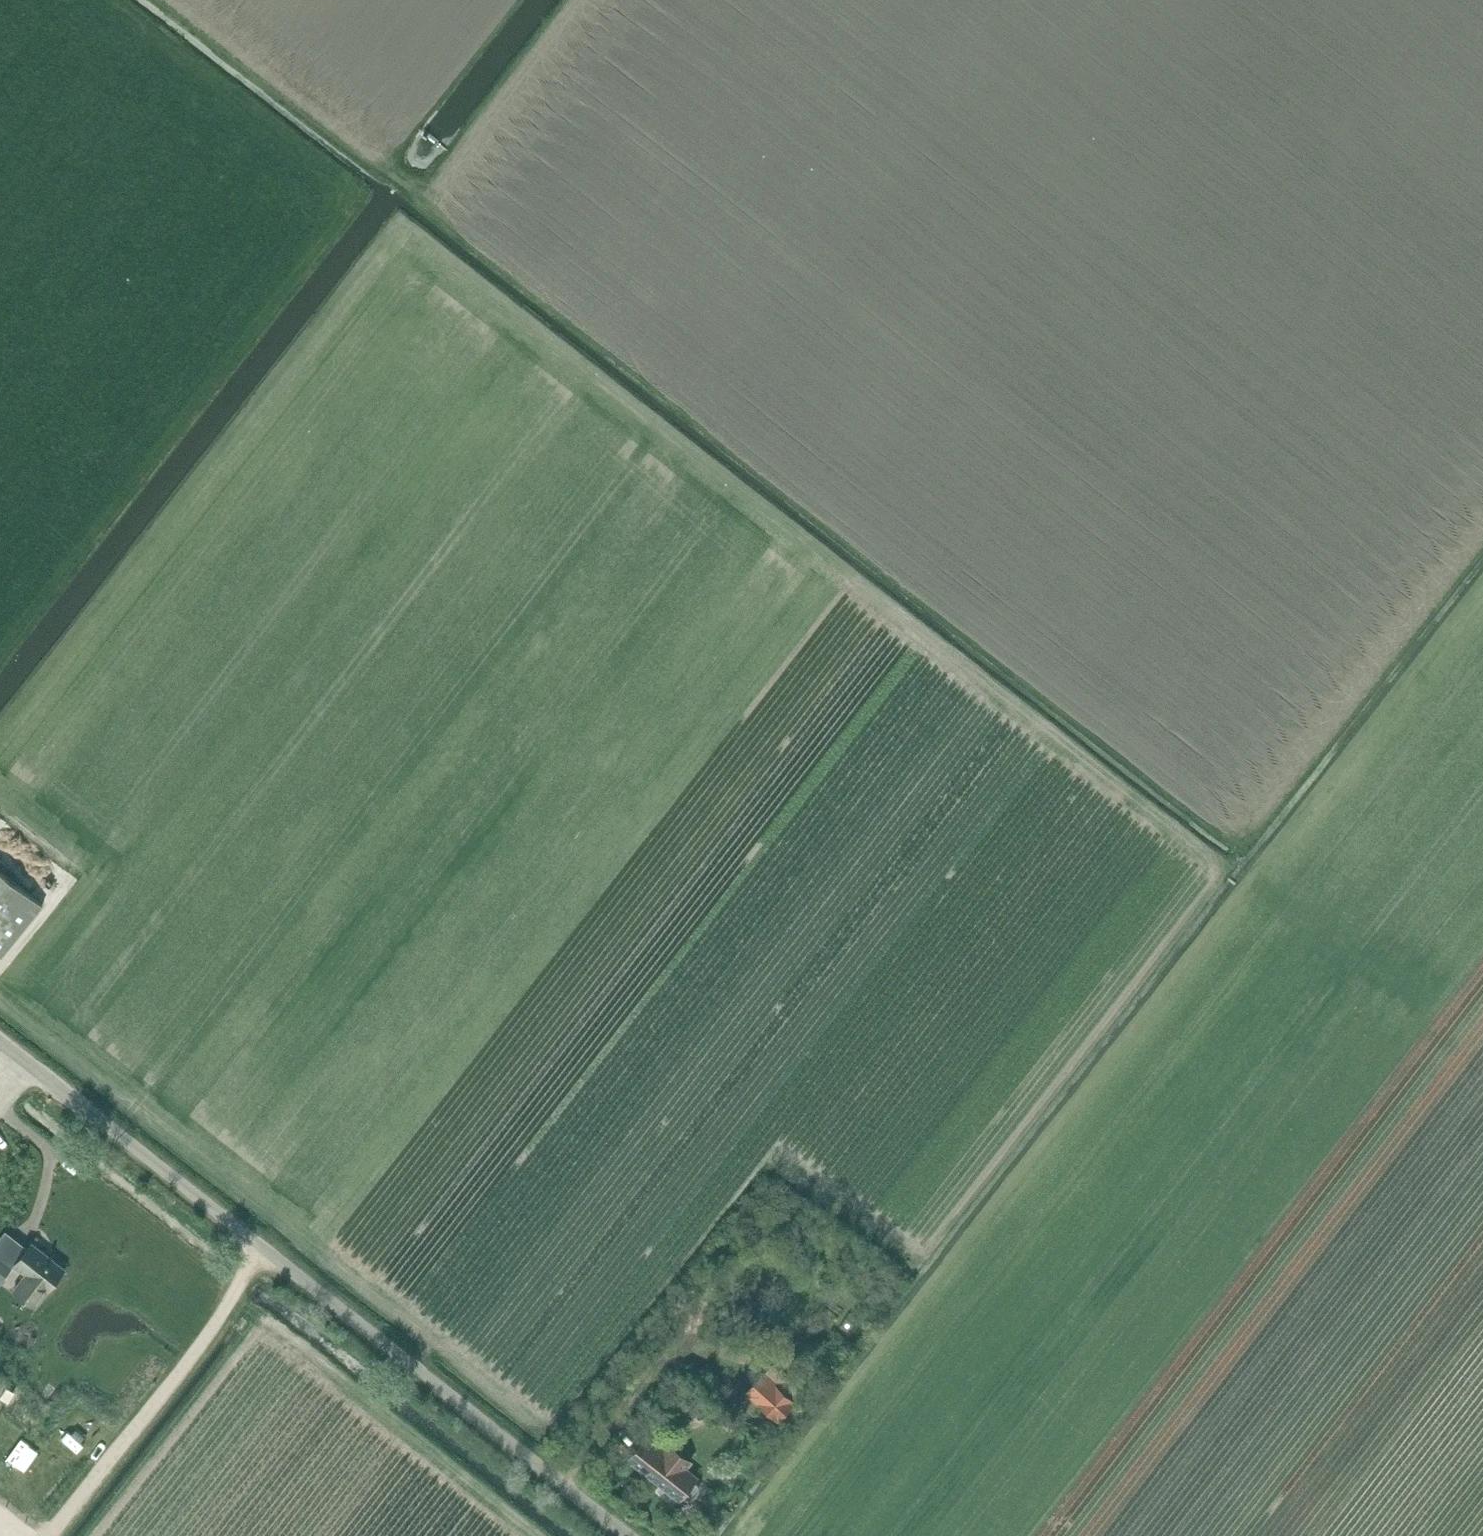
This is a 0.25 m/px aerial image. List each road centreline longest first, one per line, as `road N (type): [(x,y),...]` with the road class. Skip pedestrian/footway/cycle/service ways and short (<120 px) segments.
road 1 (unclassified): [(619,1535),(0,1050)]
road 2 (track): [(234,1289),(538,1535)]

